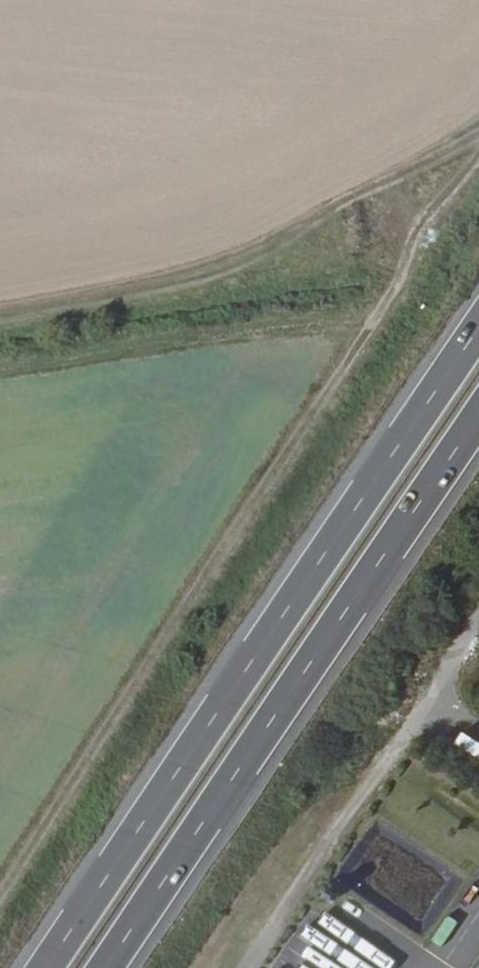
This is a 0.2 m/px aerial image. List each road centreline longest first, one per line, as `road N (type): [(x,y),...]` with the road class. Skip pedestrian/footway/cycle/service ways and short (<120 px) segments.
road 1 (track): [(478,155),(0,869)]
road 2 (trunk): [(478,329),(45,967)]
road 3 (trunk): [(103,967),(478,415)]

